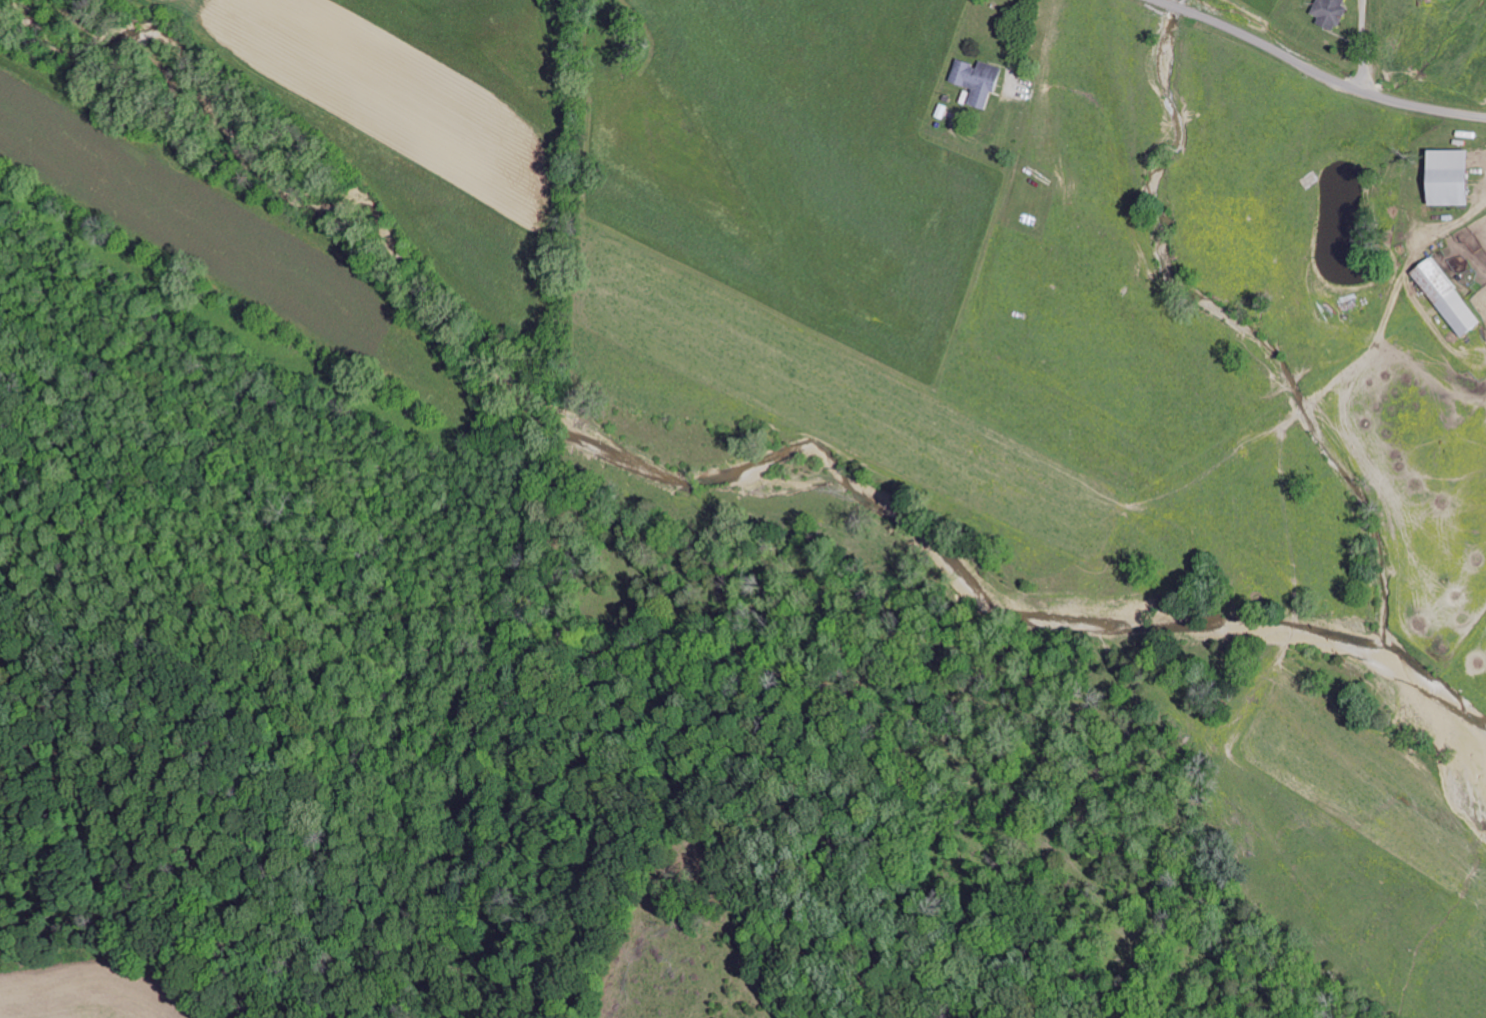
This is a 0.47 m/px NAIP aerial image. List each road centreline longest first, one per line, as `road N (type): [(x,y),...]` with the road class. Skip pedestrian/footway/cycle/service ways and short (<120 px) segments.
road 1 (residential): [(1155,0),(1361,91),(1485,117)]

